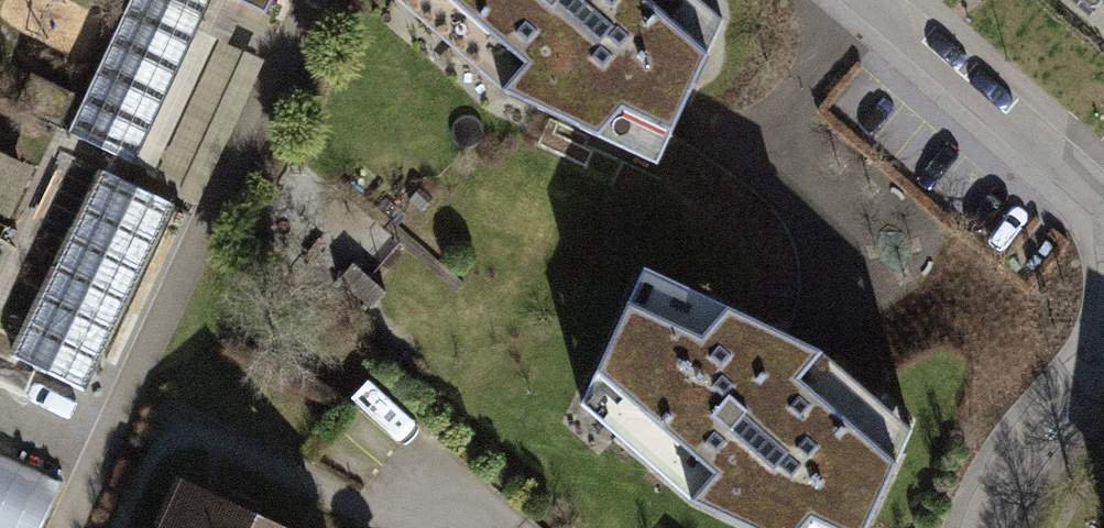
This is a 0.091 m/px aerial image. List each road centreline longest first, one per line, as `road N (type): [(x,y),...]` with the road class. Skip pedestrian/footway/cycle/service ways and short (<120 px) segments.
road 1 (residential): [(865,0),(1103,201)]
road 2 (residential): [(1103,369),(1009,480),(990,527)]

